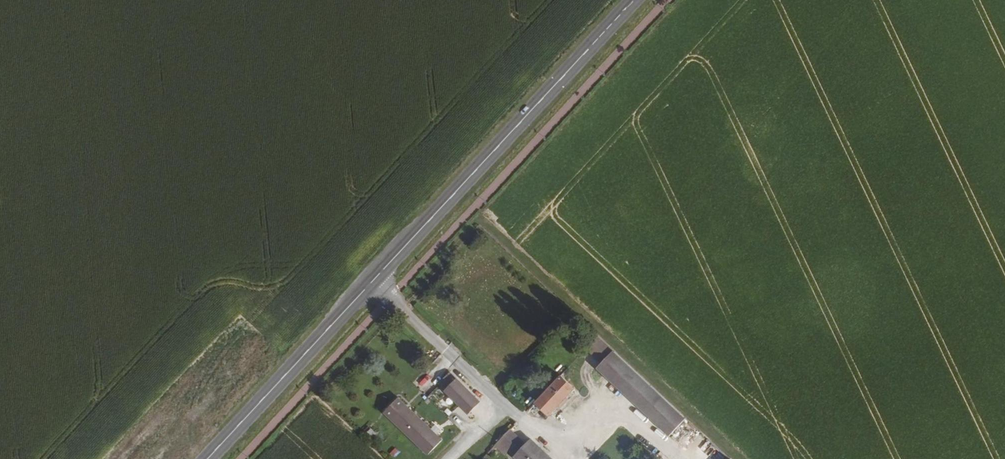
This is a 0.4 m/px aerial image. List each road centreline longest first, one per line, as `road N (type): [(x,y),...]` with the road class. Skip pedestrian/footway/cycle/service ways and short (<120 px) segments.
road 1 (primary): [(210,458),(637,0)]

